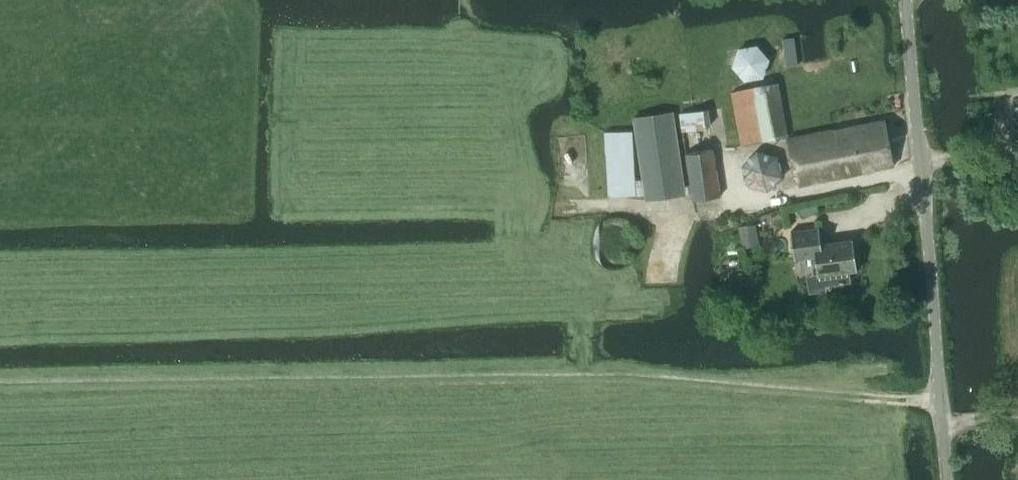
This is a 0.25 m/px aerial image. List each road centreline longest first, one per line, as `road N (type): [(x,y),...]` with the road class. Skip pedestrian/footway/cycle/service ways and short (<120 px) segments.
road 1 (track): [(0,386),(622,380),(713,394),(845,392),(943,407)]
road 2 (tertiary): [(948,479),(905,0)]
road 3 (track): [(194,0),(51,34)]

